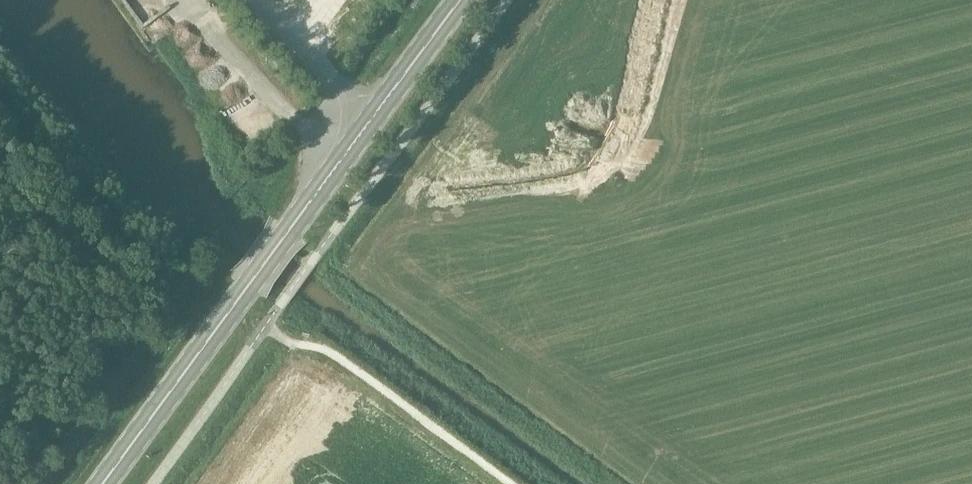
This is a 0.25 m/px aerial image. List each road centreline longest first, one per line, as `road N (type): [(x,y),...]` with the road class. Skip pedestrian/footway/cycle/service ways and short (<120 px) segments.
road 1 (secondary): [(103,483),(459,0)]

